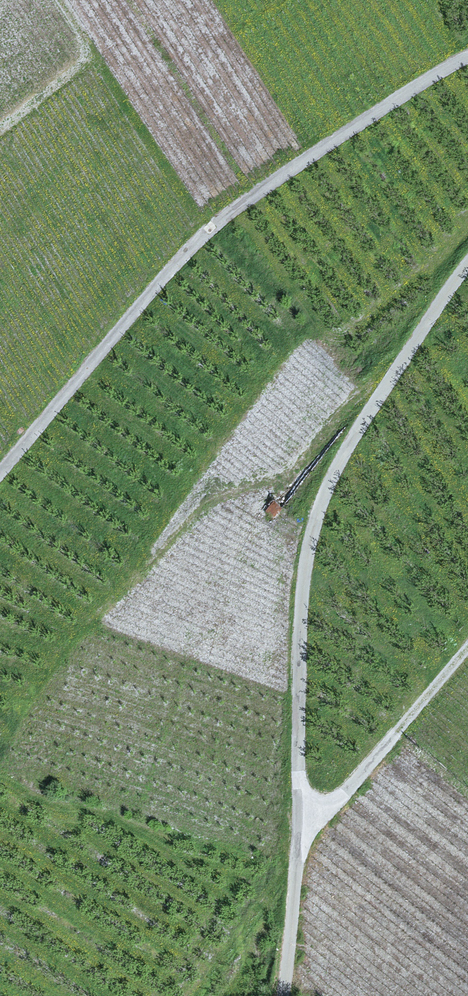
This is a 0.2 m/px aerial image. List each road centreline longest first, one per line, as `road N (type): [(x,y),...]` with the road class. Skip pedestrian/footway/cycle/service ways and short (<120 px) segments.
road 1 (unclassified): [(467,271),(364,424),(330,488),(308,566),(284,995)]
road 2 (unclassified): [(0,475),(224,218),(467,62)]
road 3 (track): [(298,815),(320,813),(340,798),(467,649)]

